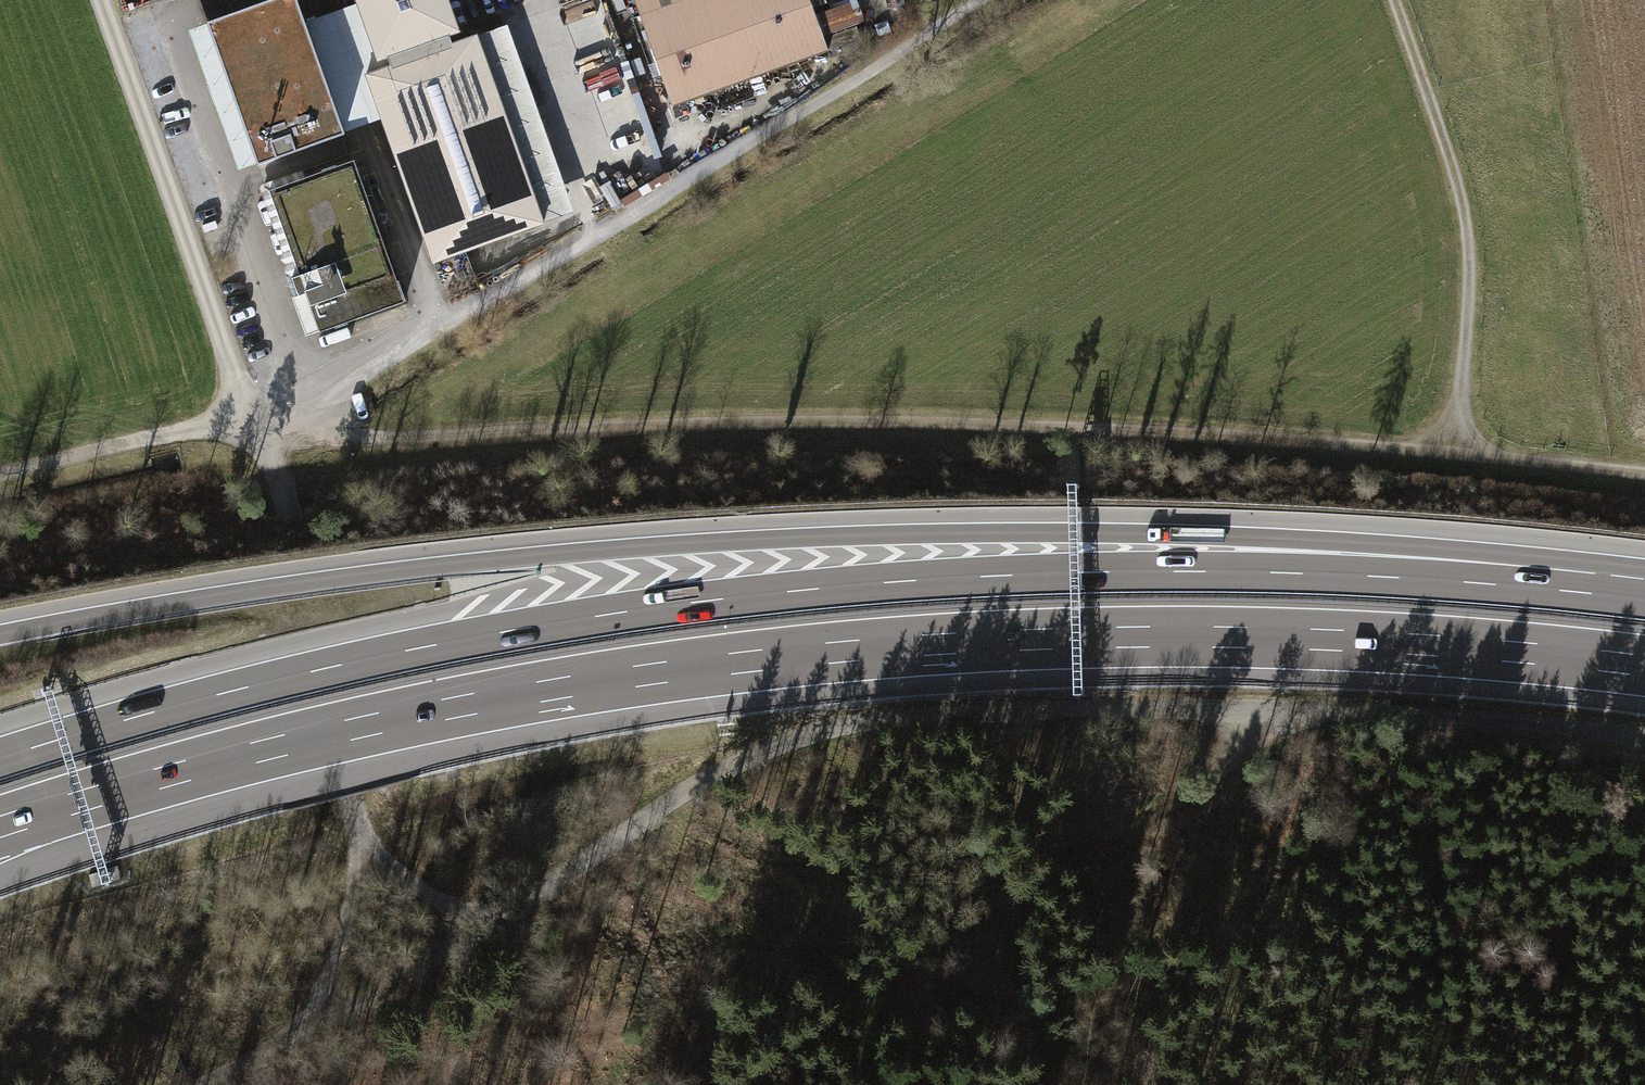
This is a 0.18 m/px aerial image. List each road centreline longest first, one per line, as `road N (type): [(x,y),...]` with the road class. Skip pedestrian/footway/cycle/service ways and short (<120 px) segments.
road 1 (motorway): [(0,827),(270,749),(460,706),(842,652),(1230,637),(1644,666)]
road 2 (motorway): [(1428,579),(1035,574),(722,599),(351,662),(0,758)]
road 3 (motorway): [(1428,579),(1217,537),(776,539),(351,578),(0,635)]
road 4 (track): [(266,433),(399,439),(995,429),(1340,446),(1644,474)]
road 5 (track): [(1644,745),(1445,722),(936,717),(826,736),(728,770),(509,912)]
road 6 (track): [(983,0),(266,433)]
road 7 (track): [(1259,716),(1218,780),(868,982),(728,1084)]
road 8 (track): [(1397,0),(1451,157),(1465,237),(1453,455)]
road 9 (track): [(266,433),(238,386),(102,0)]
road 10 (residential): [(205,0),(172,12),(313,407)]
road 11 (track): [(359,827),(266,433)]
road 12 (track): [(266,433),(181,433),(0,475)]
road 13 (track): [(509,912),(388,989),(309,1025)]
road 14 (motorway): [(1644,600),(1428,579)]
road 15 (track): [(309,1025),(344,945),(359,827)]
road 16 (track): [(509,912),(436,897),(359,827)]

